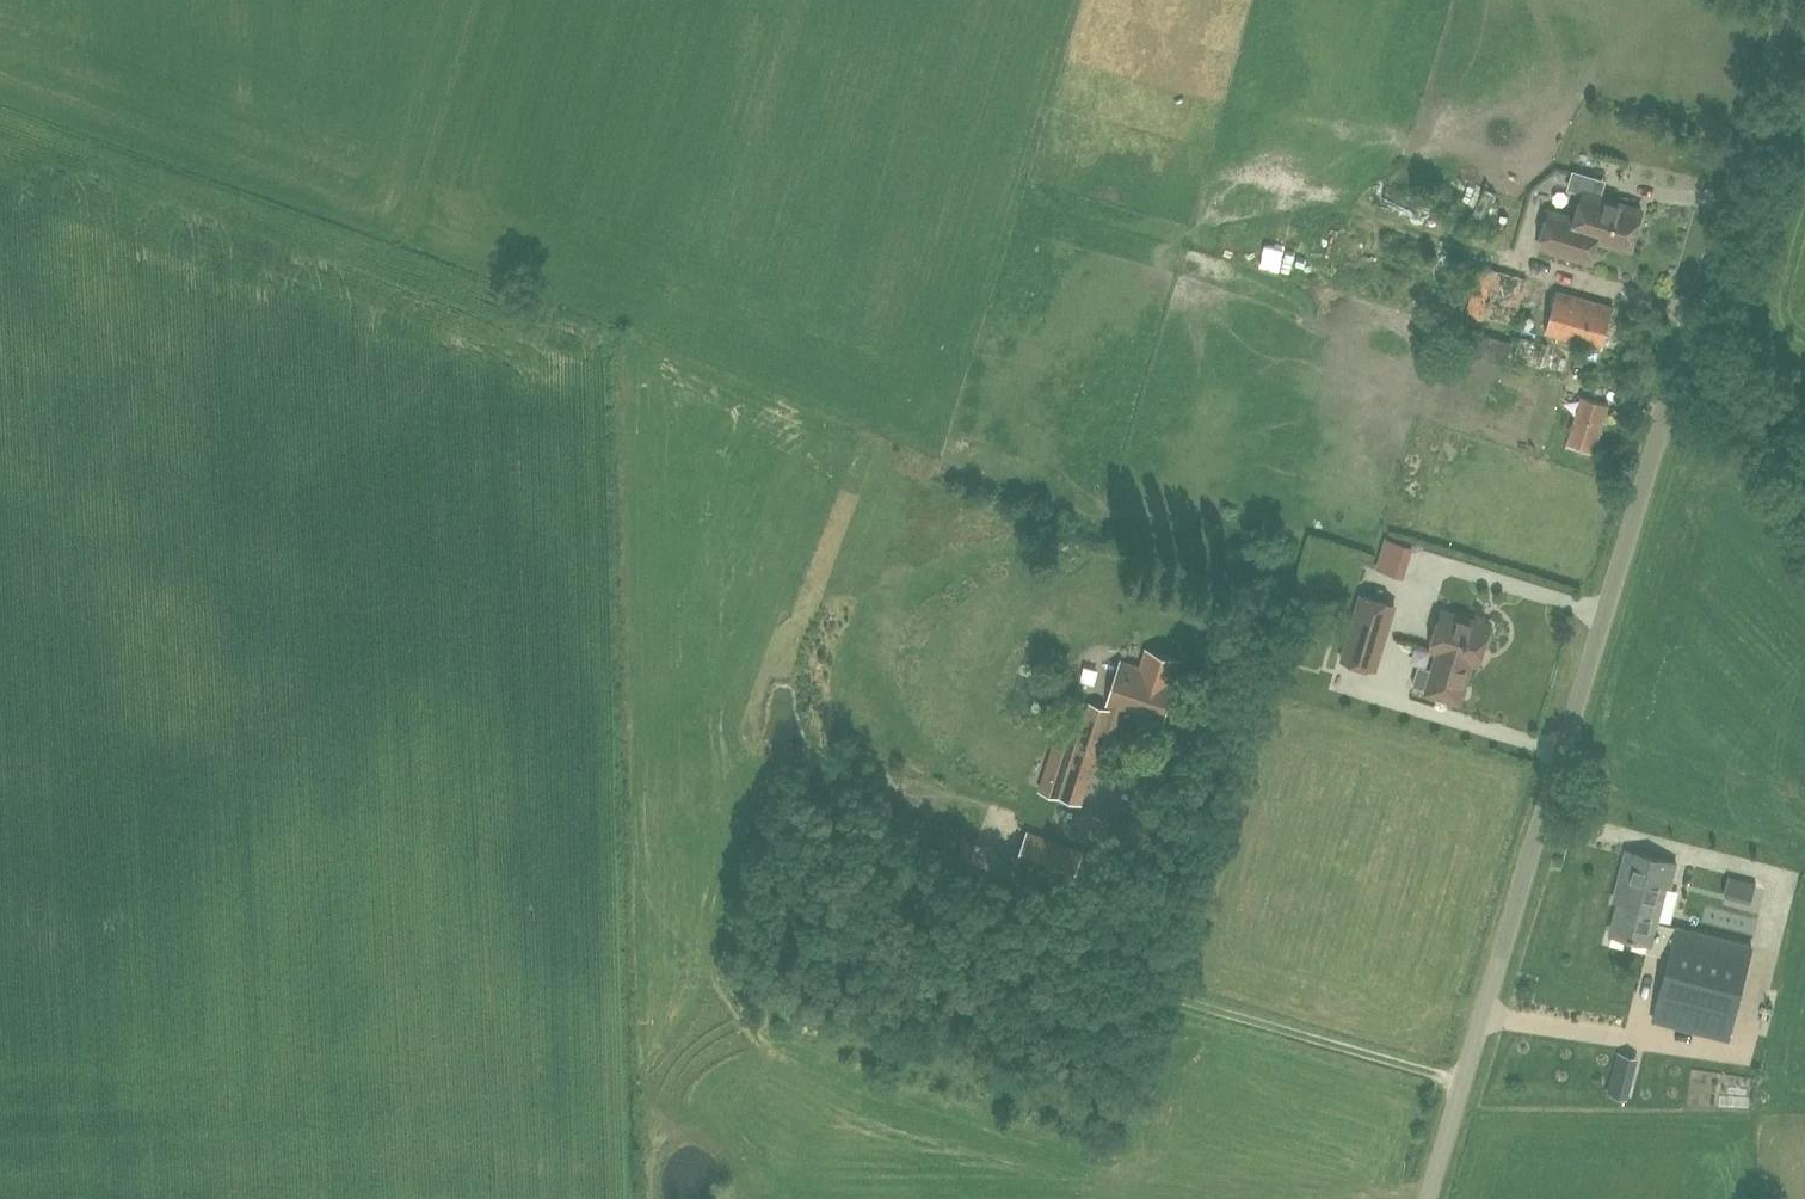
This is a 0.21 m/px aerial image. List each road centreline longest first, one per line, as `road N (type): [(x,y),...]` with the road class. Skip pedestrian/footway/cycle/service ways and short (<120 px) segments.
road 1 (unclassified): [(1427,1198),(1792,0)]
road 2 (track): [(1686,347),(1804,454)]

